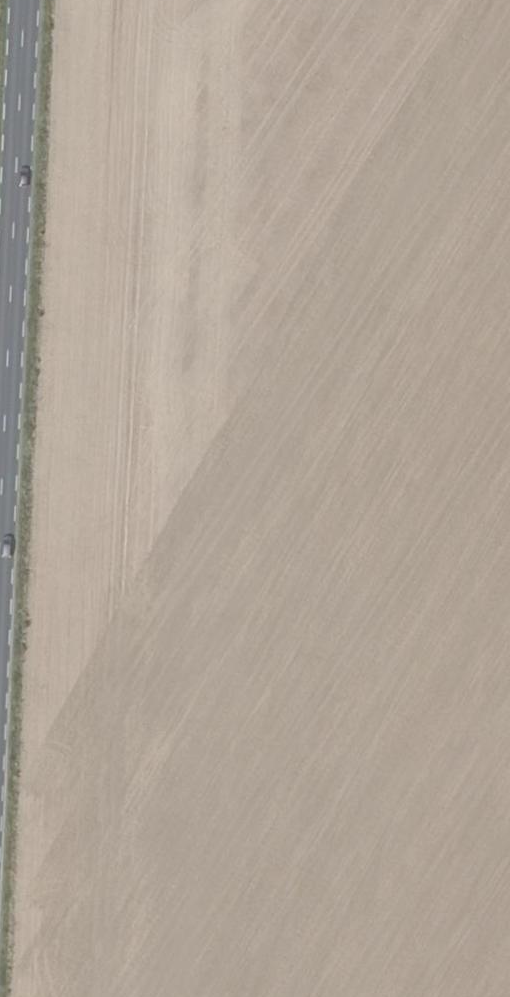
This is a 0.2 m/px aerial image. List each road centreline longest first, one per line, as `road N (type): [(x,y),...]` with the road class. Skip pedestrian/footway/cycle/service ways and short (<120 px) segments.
road 1 (primary): [(0,540),(25,0)]

